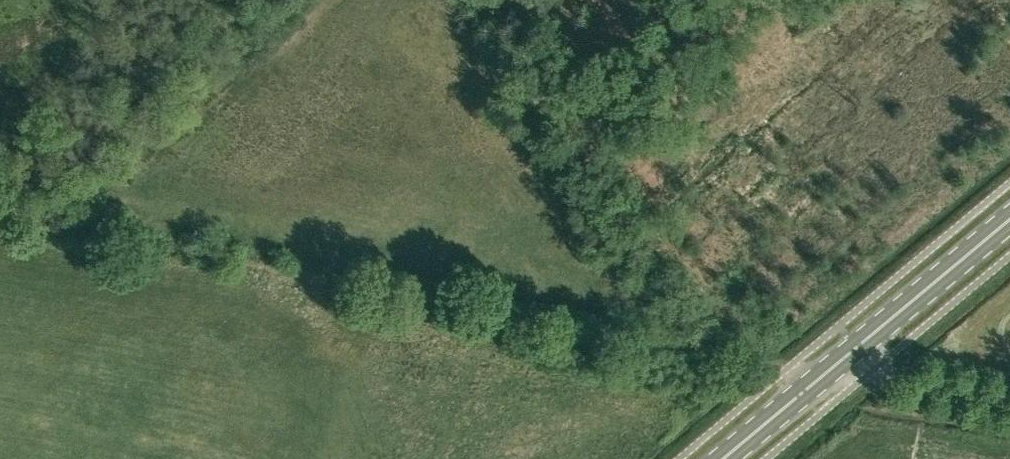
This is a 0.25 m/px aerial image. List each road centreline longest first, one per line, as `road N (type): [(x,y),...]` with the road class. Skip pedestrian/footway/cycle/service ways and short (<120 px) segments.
road 1 (secondary): [(822,374),(1009,218)]
road 2 (secondary): [(822,374),(722,458)]

